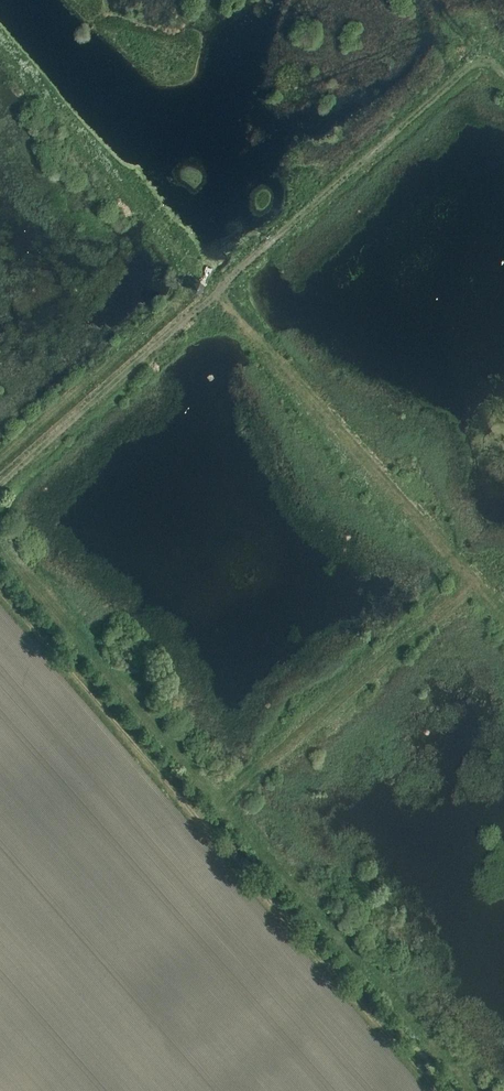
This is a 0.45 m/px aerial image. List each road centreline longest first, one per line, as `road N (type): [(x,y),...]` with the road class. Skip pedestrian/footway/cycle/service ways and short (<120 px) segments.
road 1 (track): [(503,80),(479,61),(0,484)]
road 2 (track): [(216,293),(503,619)]

